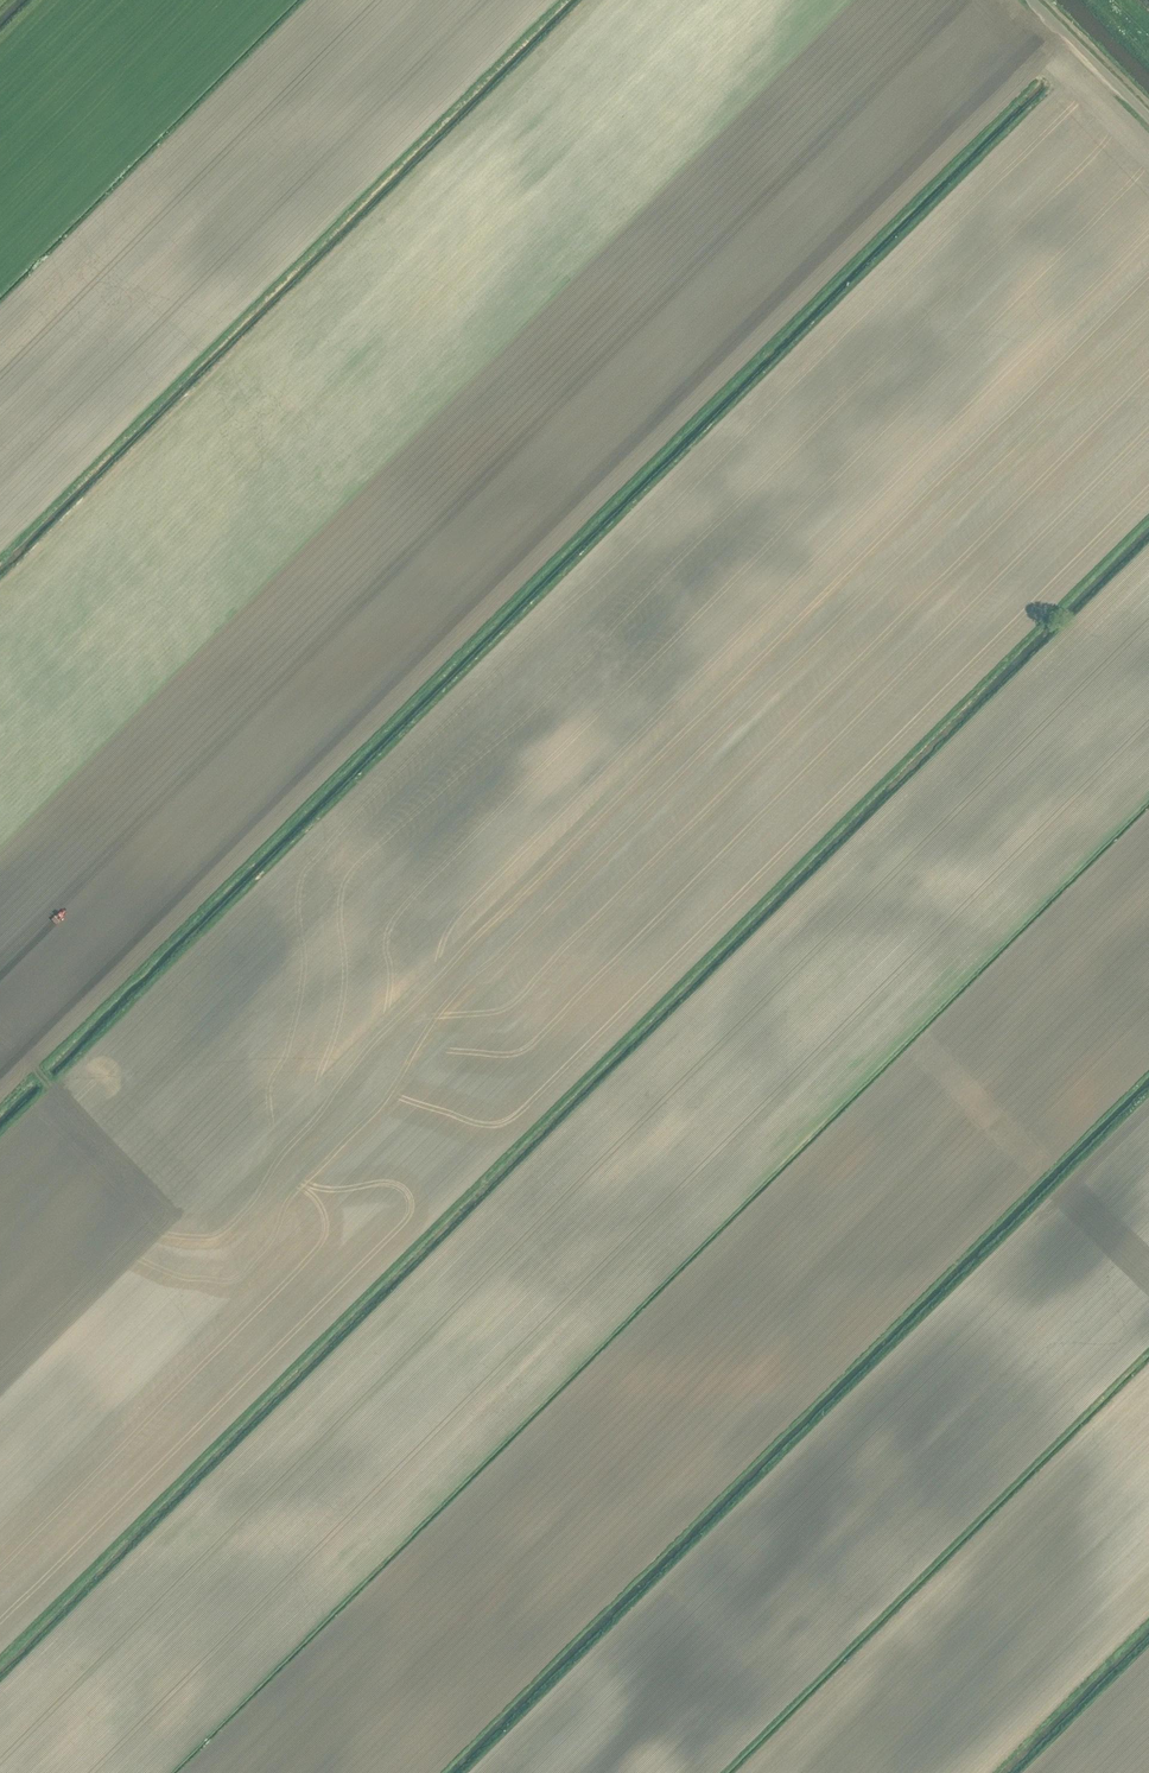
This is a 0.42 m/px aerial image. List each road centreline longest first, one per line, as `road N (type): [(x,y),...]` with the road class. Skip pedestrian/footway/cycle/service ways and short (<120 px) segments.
road 1 (unclassified): [(1148,121),(1029,0)]

